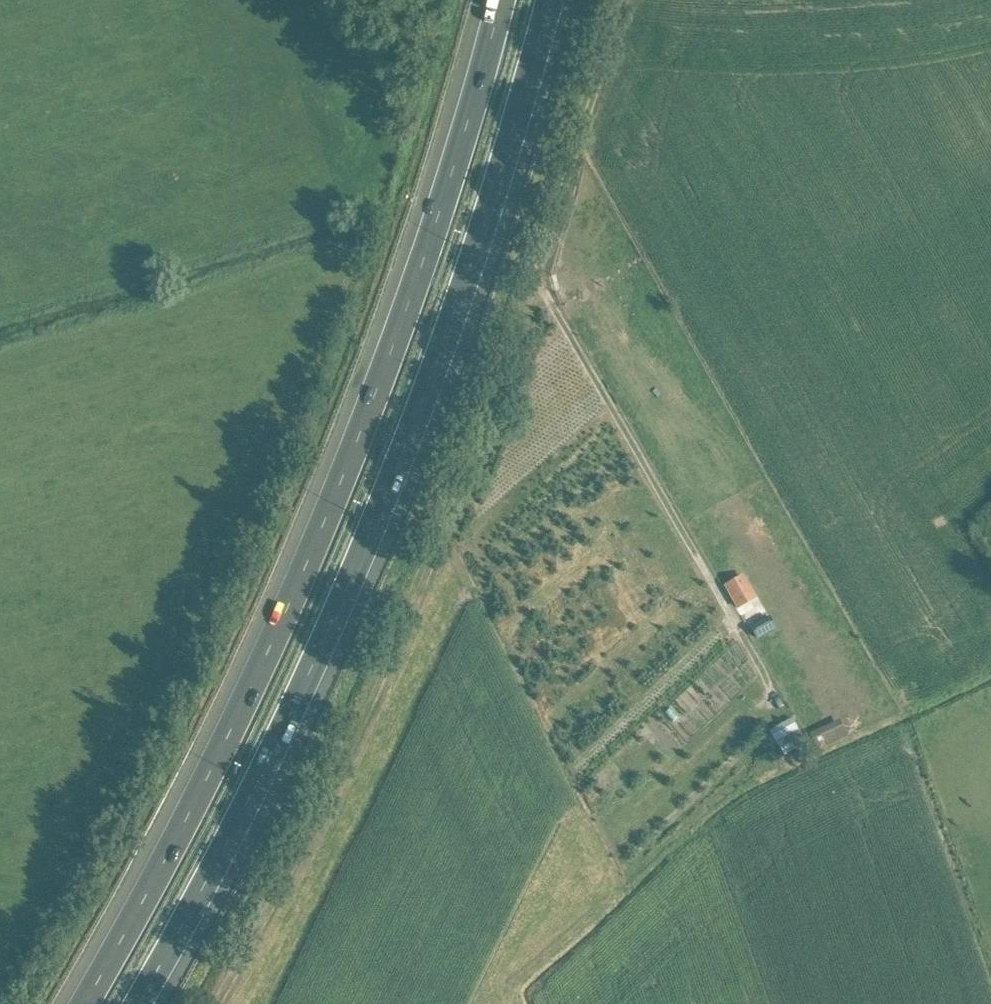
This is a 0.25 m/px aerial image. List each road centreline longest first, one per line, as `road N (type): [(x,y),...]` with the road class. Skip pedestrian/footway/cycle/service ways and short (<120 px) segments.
road 1 (motorway): [(500,0),(424,258),(327,516),(208,775),(85,1003)]
road 2 (track): [(226,1003),(296,903),(481,487),(587,183),(632,0)]
road 3 (motorway): [(137,1003),(266,763),(383,498),(483,226),(549,0)]

